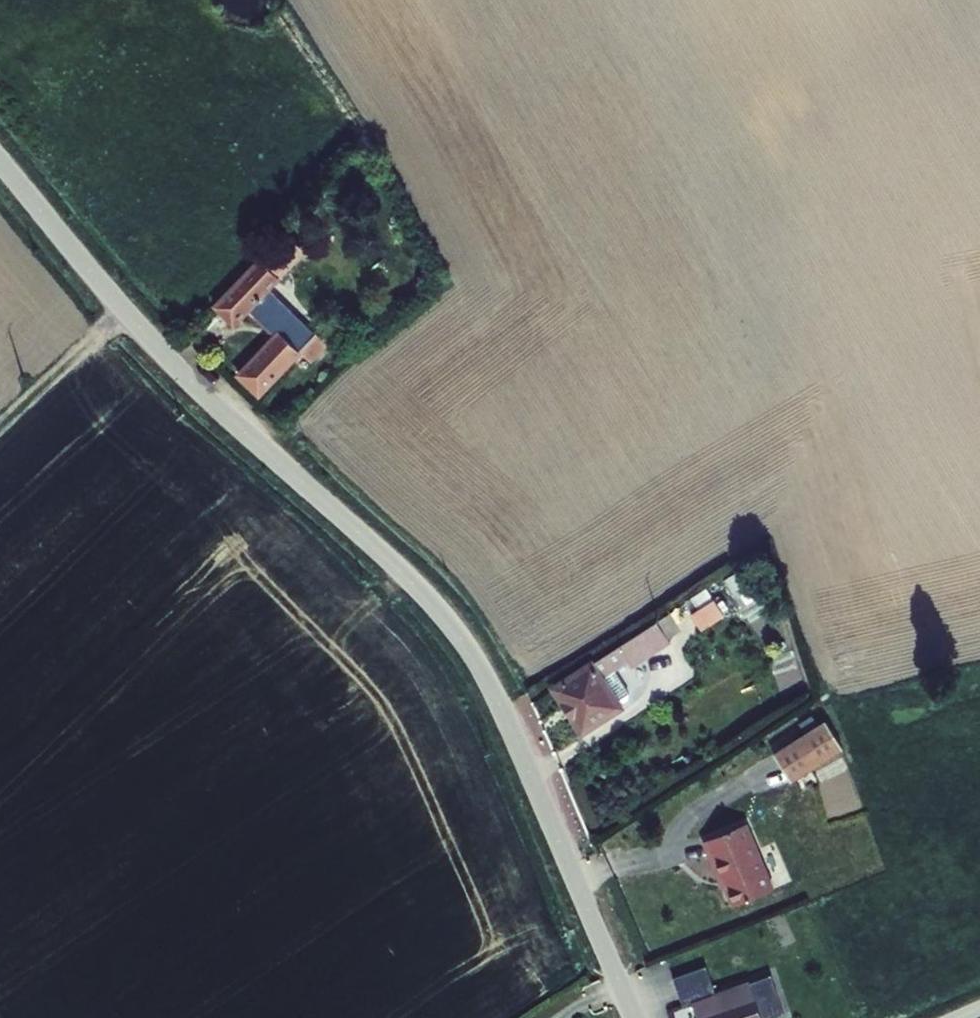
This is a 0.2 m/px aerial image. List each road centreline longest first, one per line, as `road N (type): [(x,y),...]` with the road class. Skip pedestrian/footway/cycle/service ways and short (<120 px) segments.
road 1 (unclassified): [(0,165),(184,379),(400,573),(463,645),(507,721),(634,1017)]

